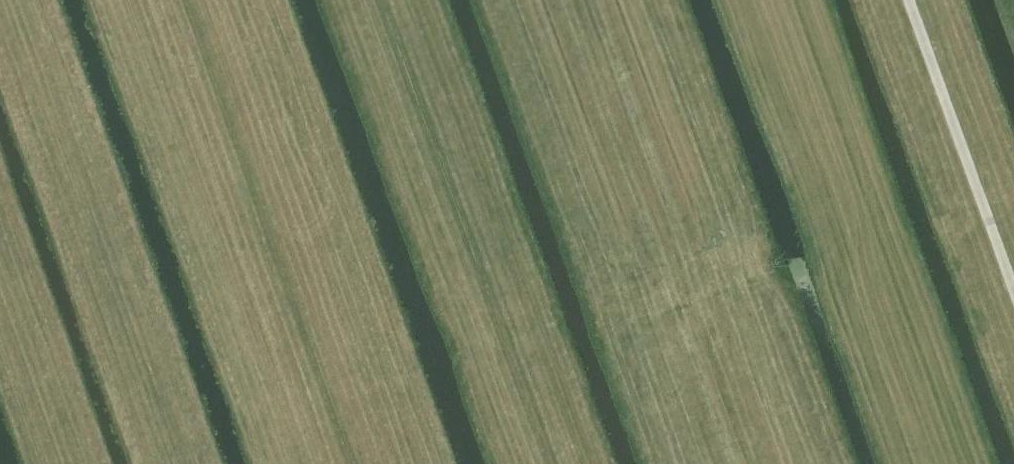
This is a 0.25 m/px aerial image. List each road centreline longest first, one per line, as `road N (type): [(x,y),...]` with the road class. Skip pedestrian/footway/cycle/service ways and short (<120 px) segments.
road 1 (track): [(1013,285),(911,0)]

